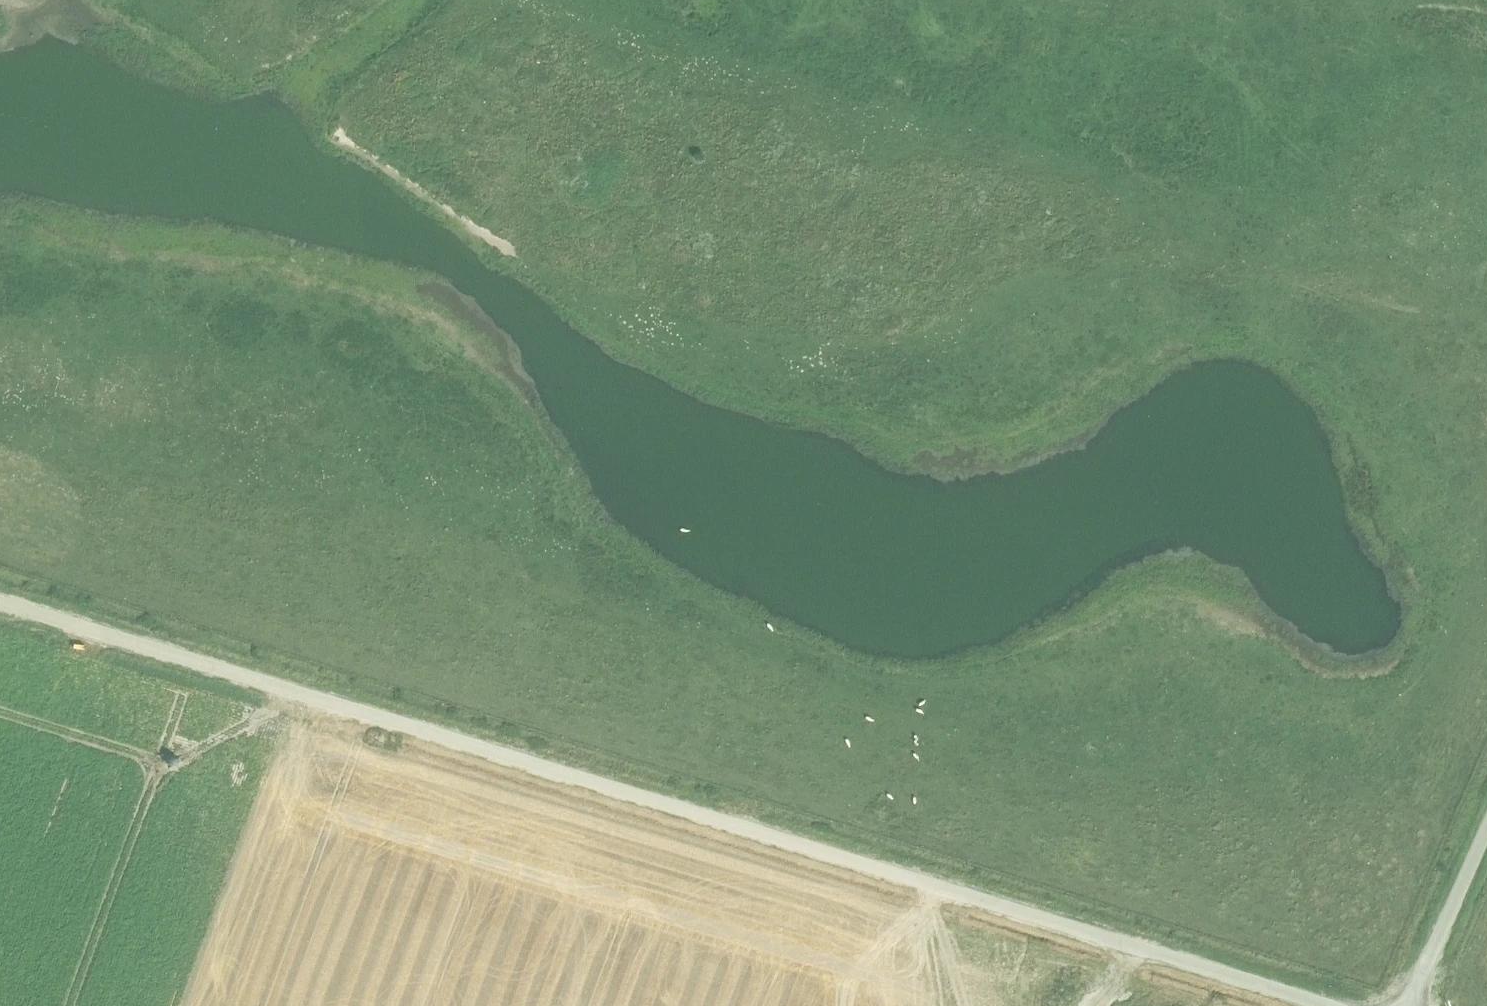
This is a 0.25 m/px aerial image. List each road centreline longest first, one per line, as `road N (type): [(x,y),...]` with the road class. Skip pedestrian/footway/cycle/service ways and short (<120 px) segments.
road 1 (unclassified): [(0,601),(1335,1005)]
road 2 (unclassified): [(1410,1005),(1486,832)]

